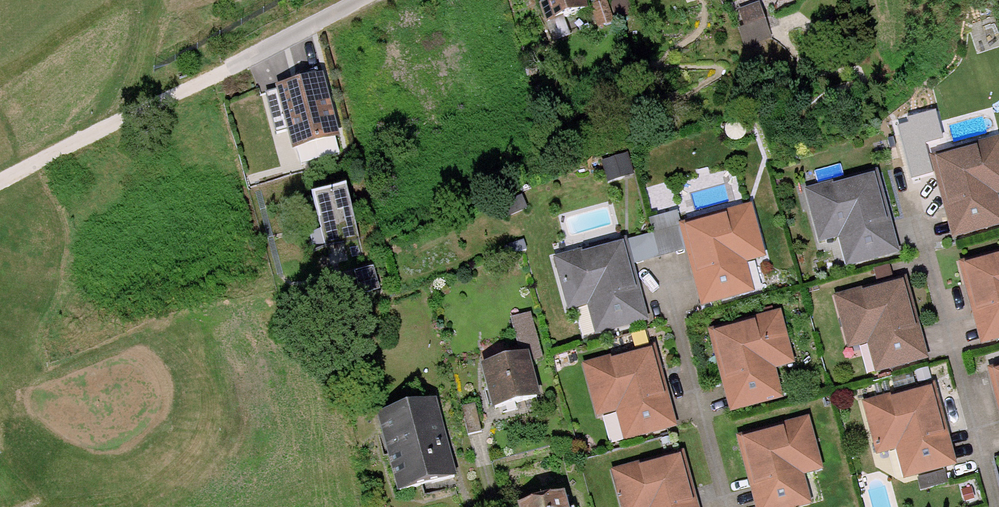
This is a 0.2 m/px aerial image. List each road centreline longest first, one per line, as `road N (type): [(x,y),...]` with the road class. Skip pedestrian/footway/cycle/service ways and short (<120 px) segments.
road 1 (track): [(0,187),(365,0)]

